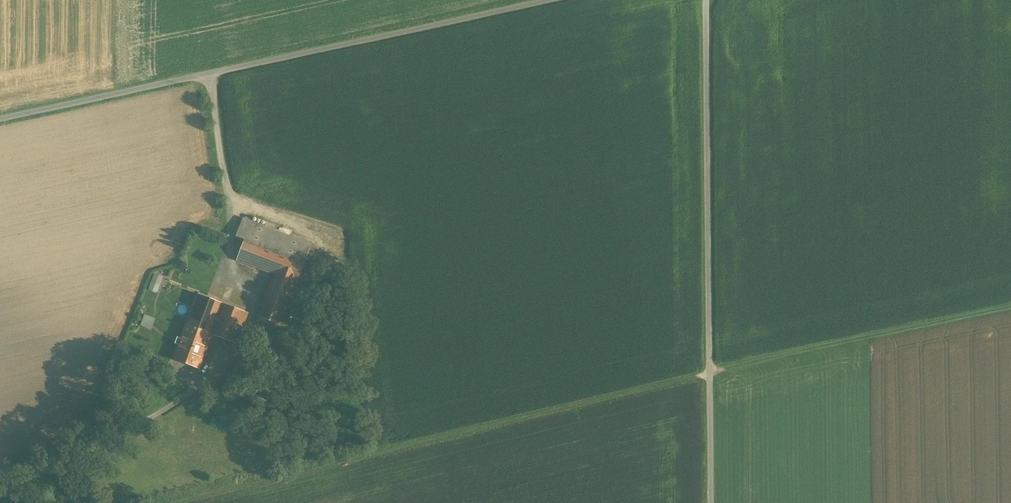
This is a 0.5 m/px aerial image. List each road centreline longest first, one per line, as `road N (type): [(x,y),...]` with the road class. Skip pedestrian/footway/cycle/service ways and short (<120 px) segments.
road 1 (track): [(1010,306),(711,366),(167,502)]
road 2 (unclassified): [(527,0),(0,117)]
road 3 (unclassified): [(713,502),(708,0)]

